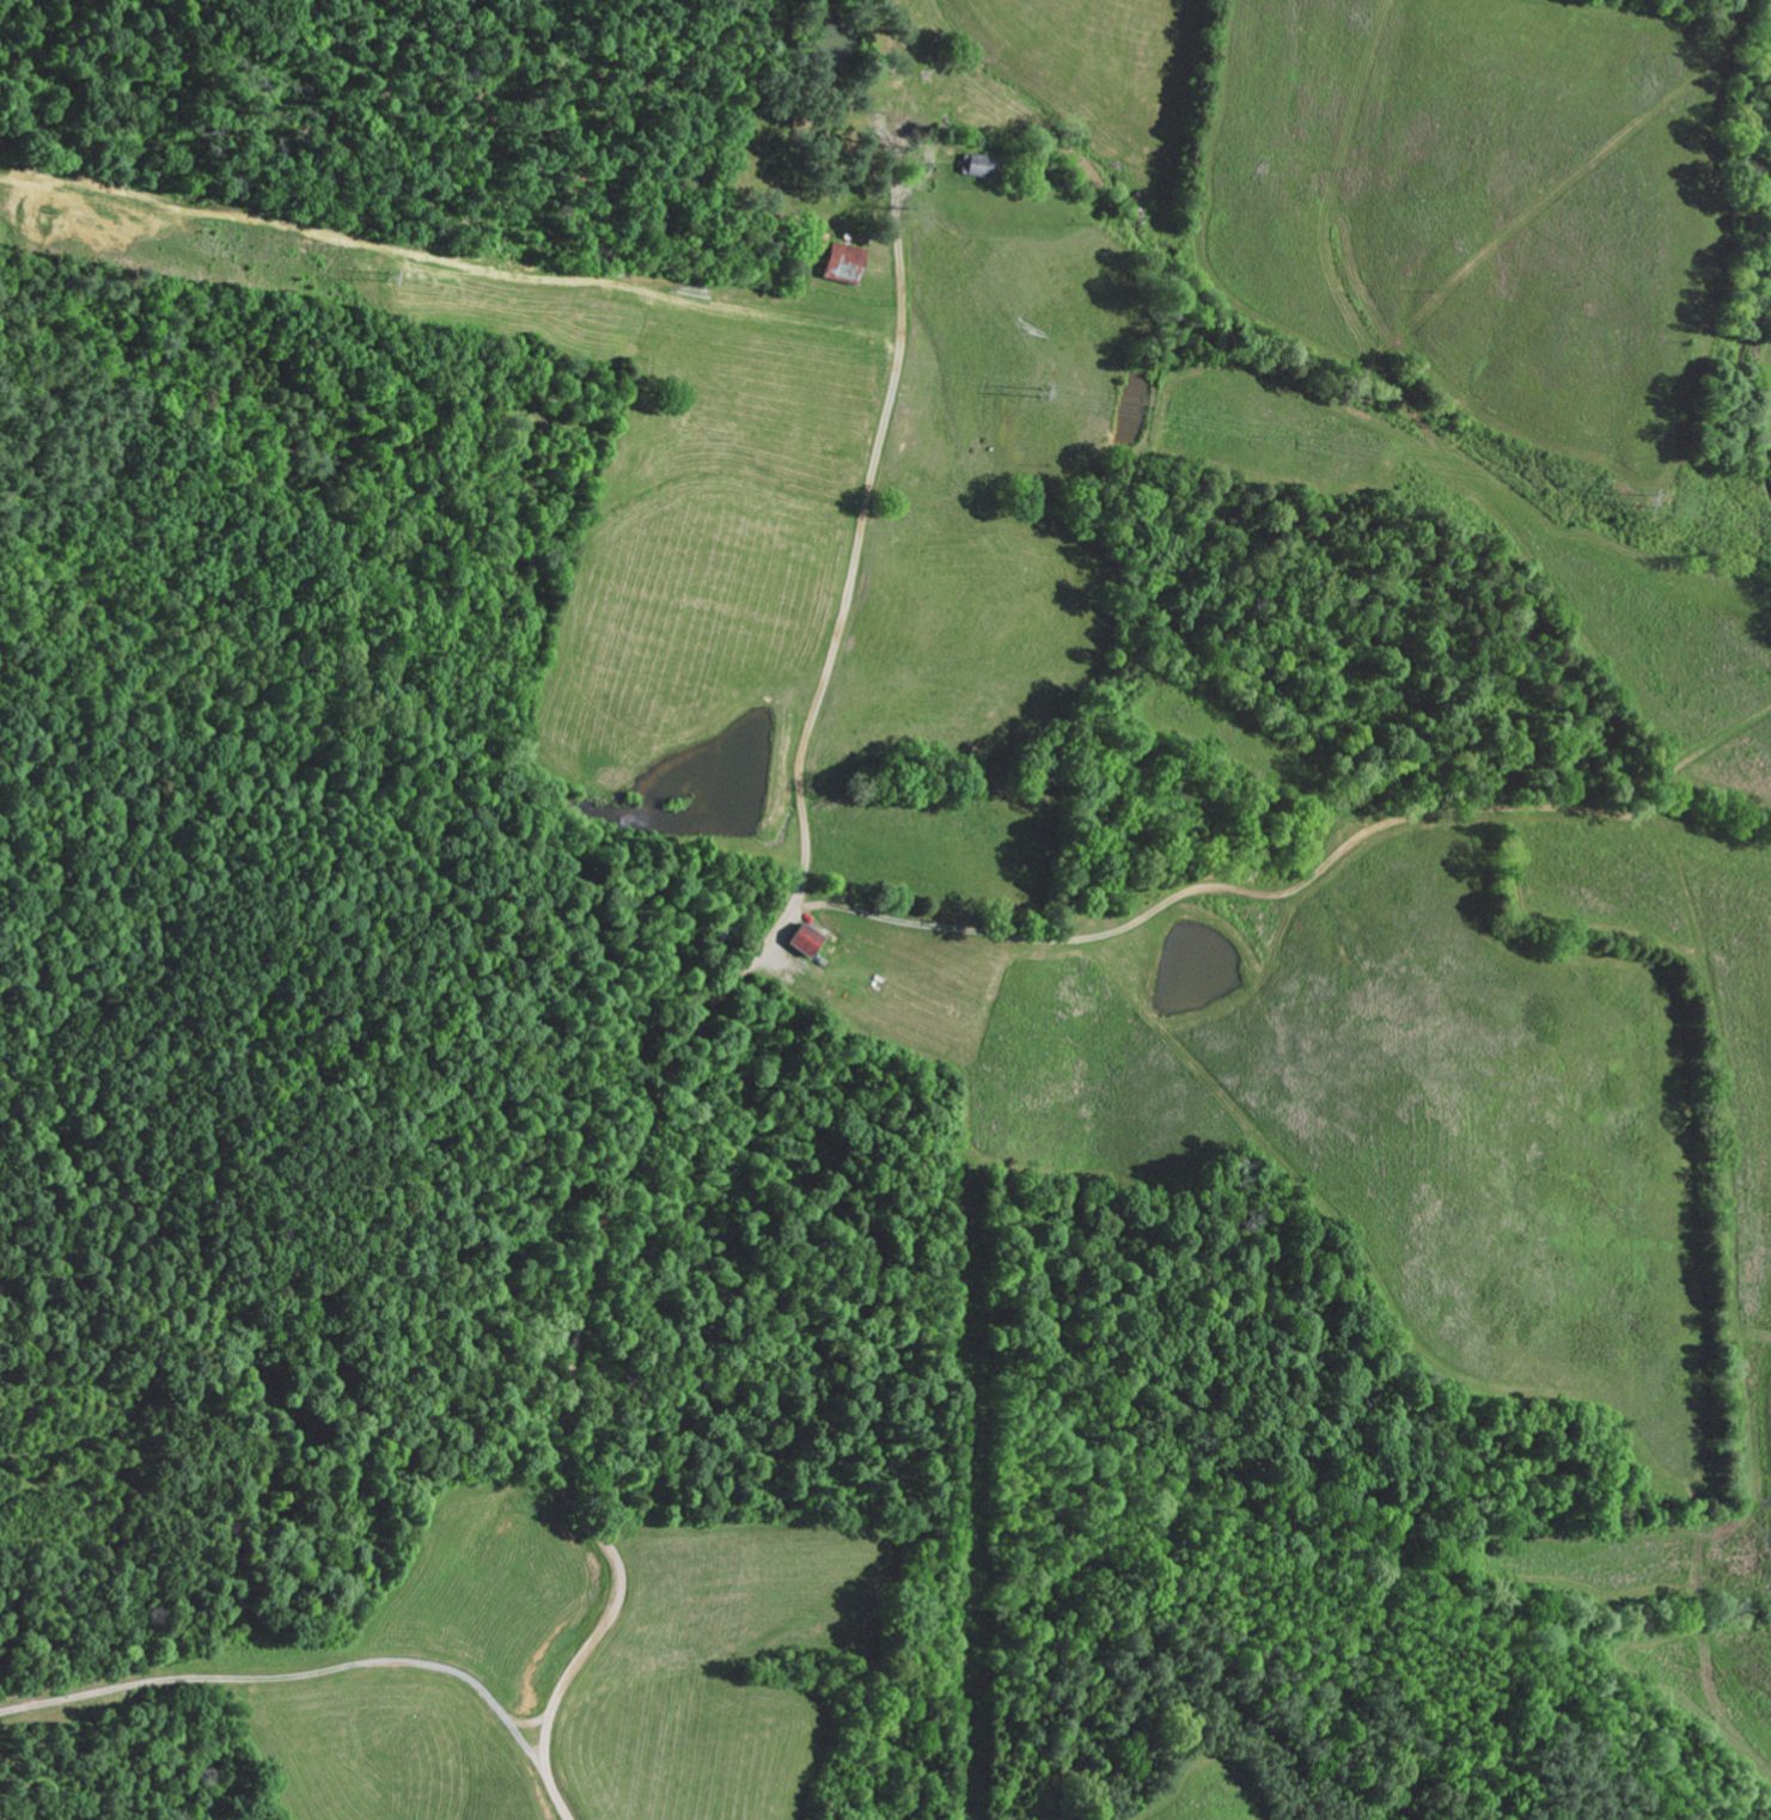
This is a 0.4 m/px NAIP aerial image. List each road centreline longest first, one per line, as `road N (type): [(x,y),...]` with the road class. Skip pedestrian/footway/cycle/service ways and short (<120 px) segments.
road 1 (residential): [(568,1819),(546,1766),(552,1699),(573,1650),(611,1605),(616,1575),(562,1473)]

